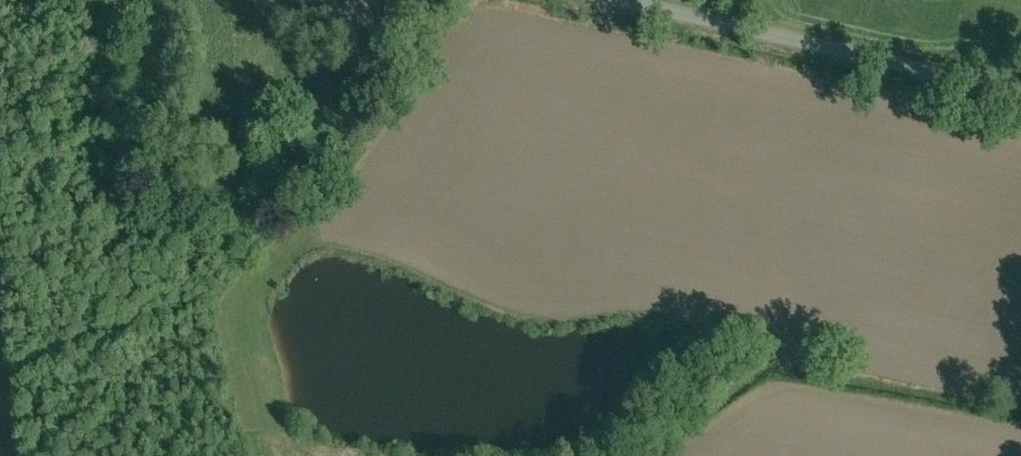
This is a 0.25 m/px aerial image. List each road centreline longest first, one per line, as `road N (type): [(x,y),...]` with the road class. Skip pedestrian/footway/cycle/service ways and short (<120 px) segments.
road 1 (unclassified): [(1020,95),(590,0)]

